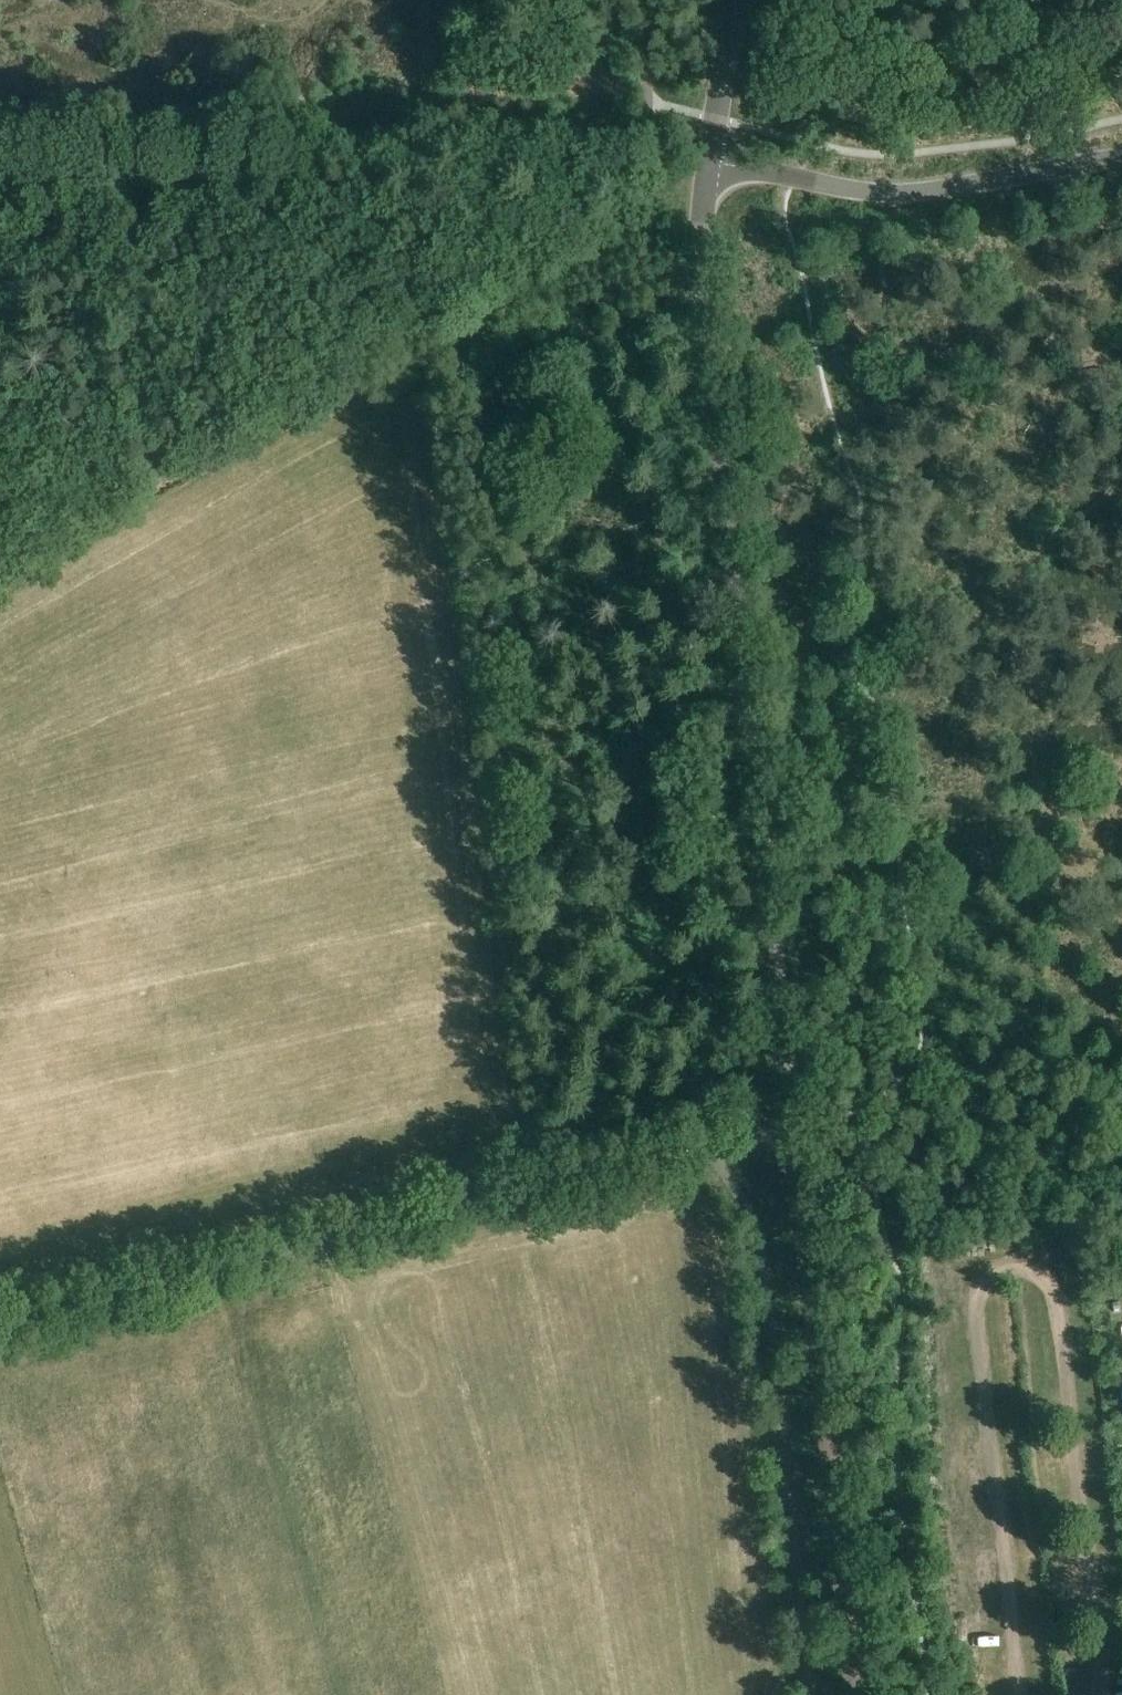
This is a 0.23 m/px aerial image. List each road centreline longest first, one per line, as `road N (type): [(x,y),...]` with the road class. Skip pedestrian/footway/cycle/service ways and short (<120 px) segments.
road 1 (tertiary): [(794,1129),(703,318),(708,160)]
road 2 (unclassified): [(794,1129),(699,1145),(0,1326)]
road 3 (tertiary): [(859,1694),(794,1129)]
road 4 (unclassified): [(708,160),(896,193),(1121,156)]
road 5 (tertiary): [(708,160),(746,0)]

